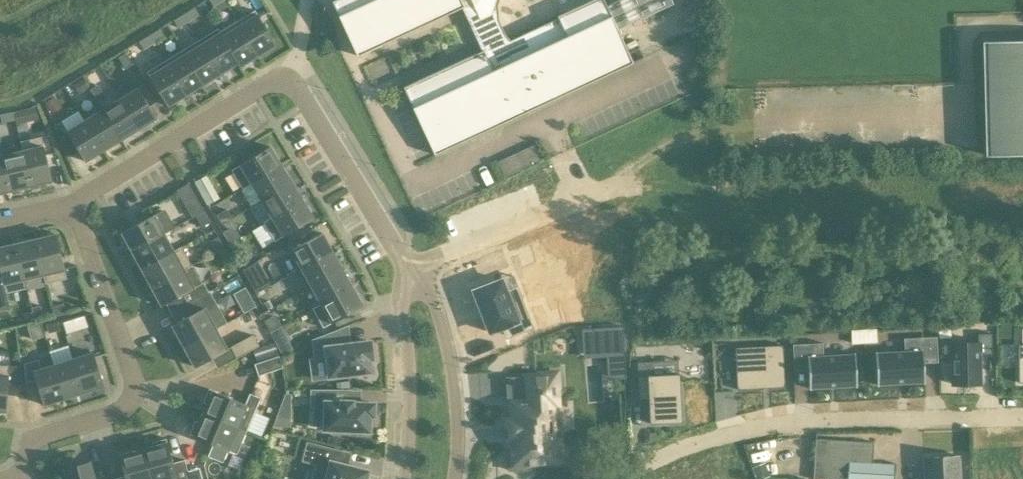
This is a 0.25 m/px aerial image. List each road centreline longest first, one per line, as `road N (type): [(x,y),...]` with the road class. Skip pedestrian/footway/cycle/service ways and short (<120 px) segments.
road 1 (residential): [(415,266),(295,83),(282,80),(71,202)]
road 2 (residential): [(610,478),(725,428),(1022,413)]
road 3 (residential): [(71,202),(136,392),(128,409),(39,435),(22,478)]
road 4 (residential): [(459,478),(457,391),(438,305),(415,266)]
road 5 (residential): [(415,266),(403,299),(411,443),(406,478)]
road 6 (residential): [(415,266),(586,197)]

